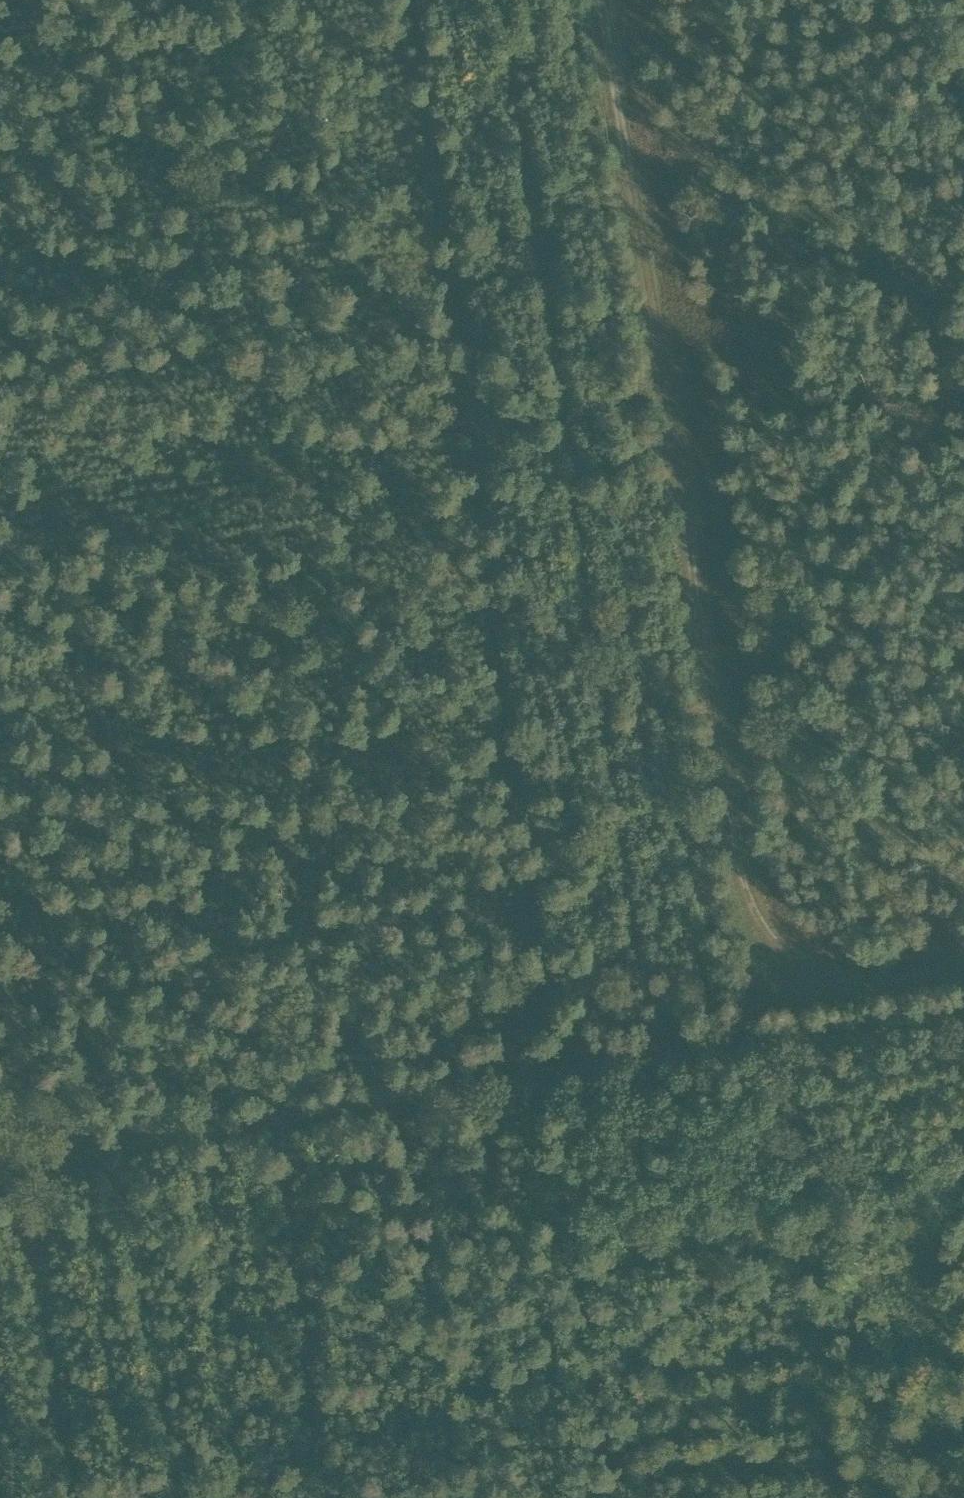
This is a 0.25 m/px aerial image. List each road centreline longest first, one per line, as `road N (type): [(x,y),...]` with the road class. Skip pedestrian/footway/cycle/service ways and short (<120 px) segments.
road 1 (track): [(593,0),(739,937),(785,986),(839,999),(963,982)]
road 2 (track): [(9,1175),(963,1008)]
road 3 (track): [(854,1497),(775,1044)]
road 4 (track): [(9,1175),(65,1497)]

